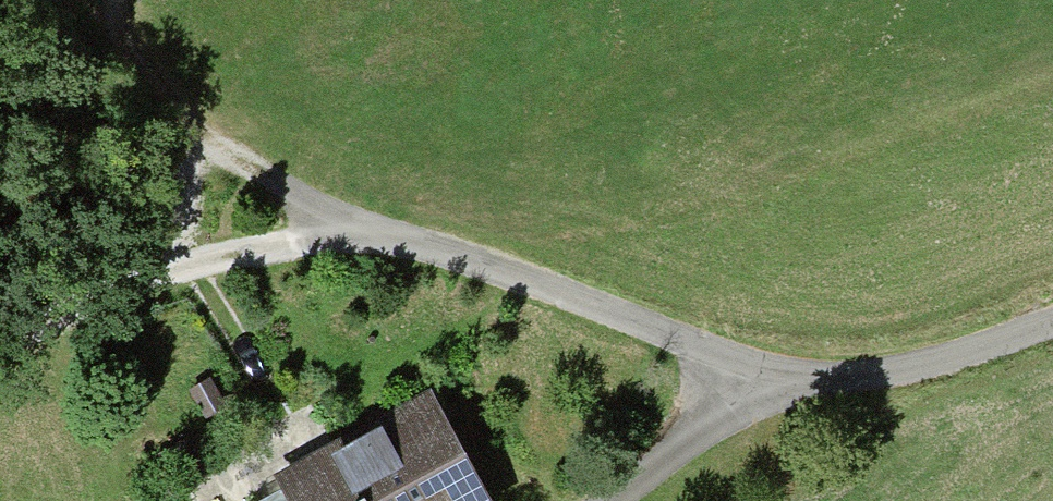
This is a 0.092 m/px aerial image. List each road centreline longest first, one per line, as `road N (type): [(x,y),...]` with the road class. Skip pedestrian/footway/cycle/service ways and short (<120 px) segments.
road 1 (track): [(0,342),(204,263),(342,234),(560,294),(779,372),(843,378),(920,372),(1052,322)]
road 2 (track): [(109,0),(107,48),(149,116),(342,234)]
road 3 (track): [(779,372),(607,500)]

